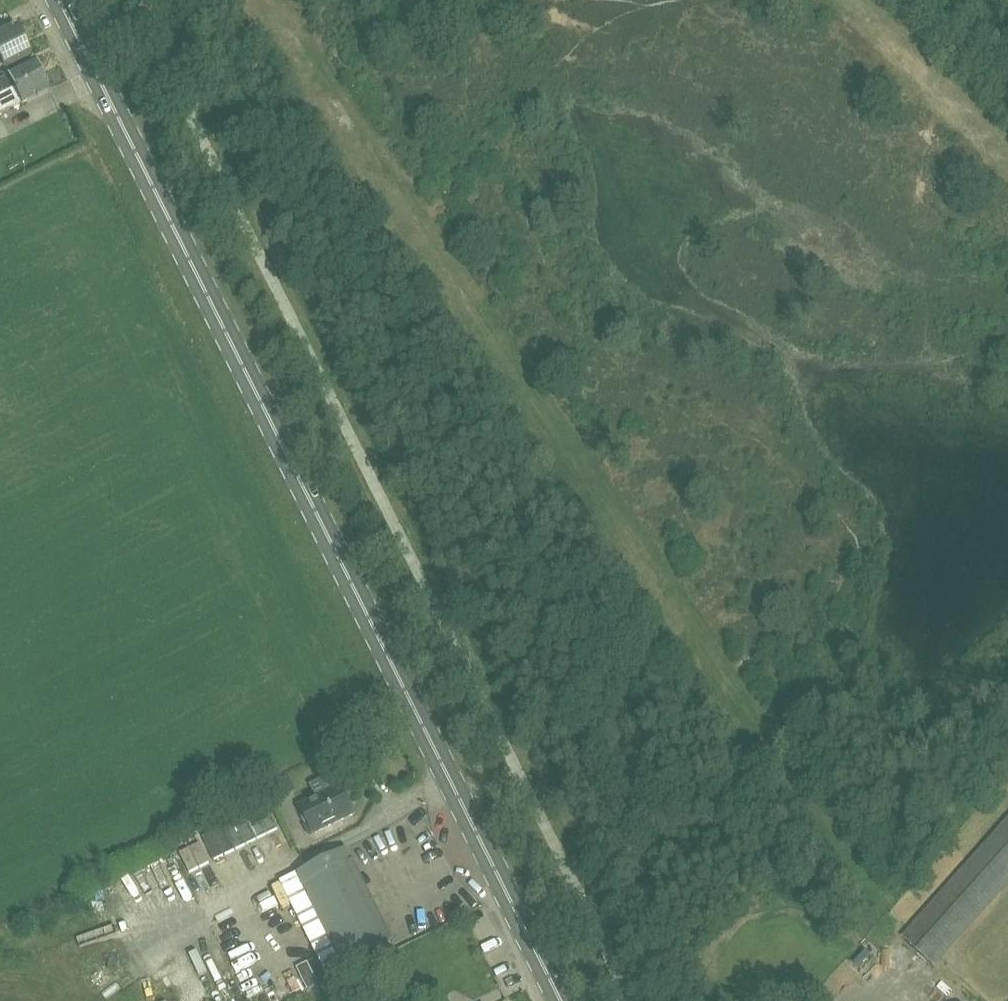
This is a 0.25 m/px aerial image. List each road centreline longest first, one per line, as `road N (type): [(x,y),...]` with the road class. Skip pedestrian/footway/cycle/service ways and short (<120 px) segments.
road 1 (secondary): [(555,1000),(52,0)]

